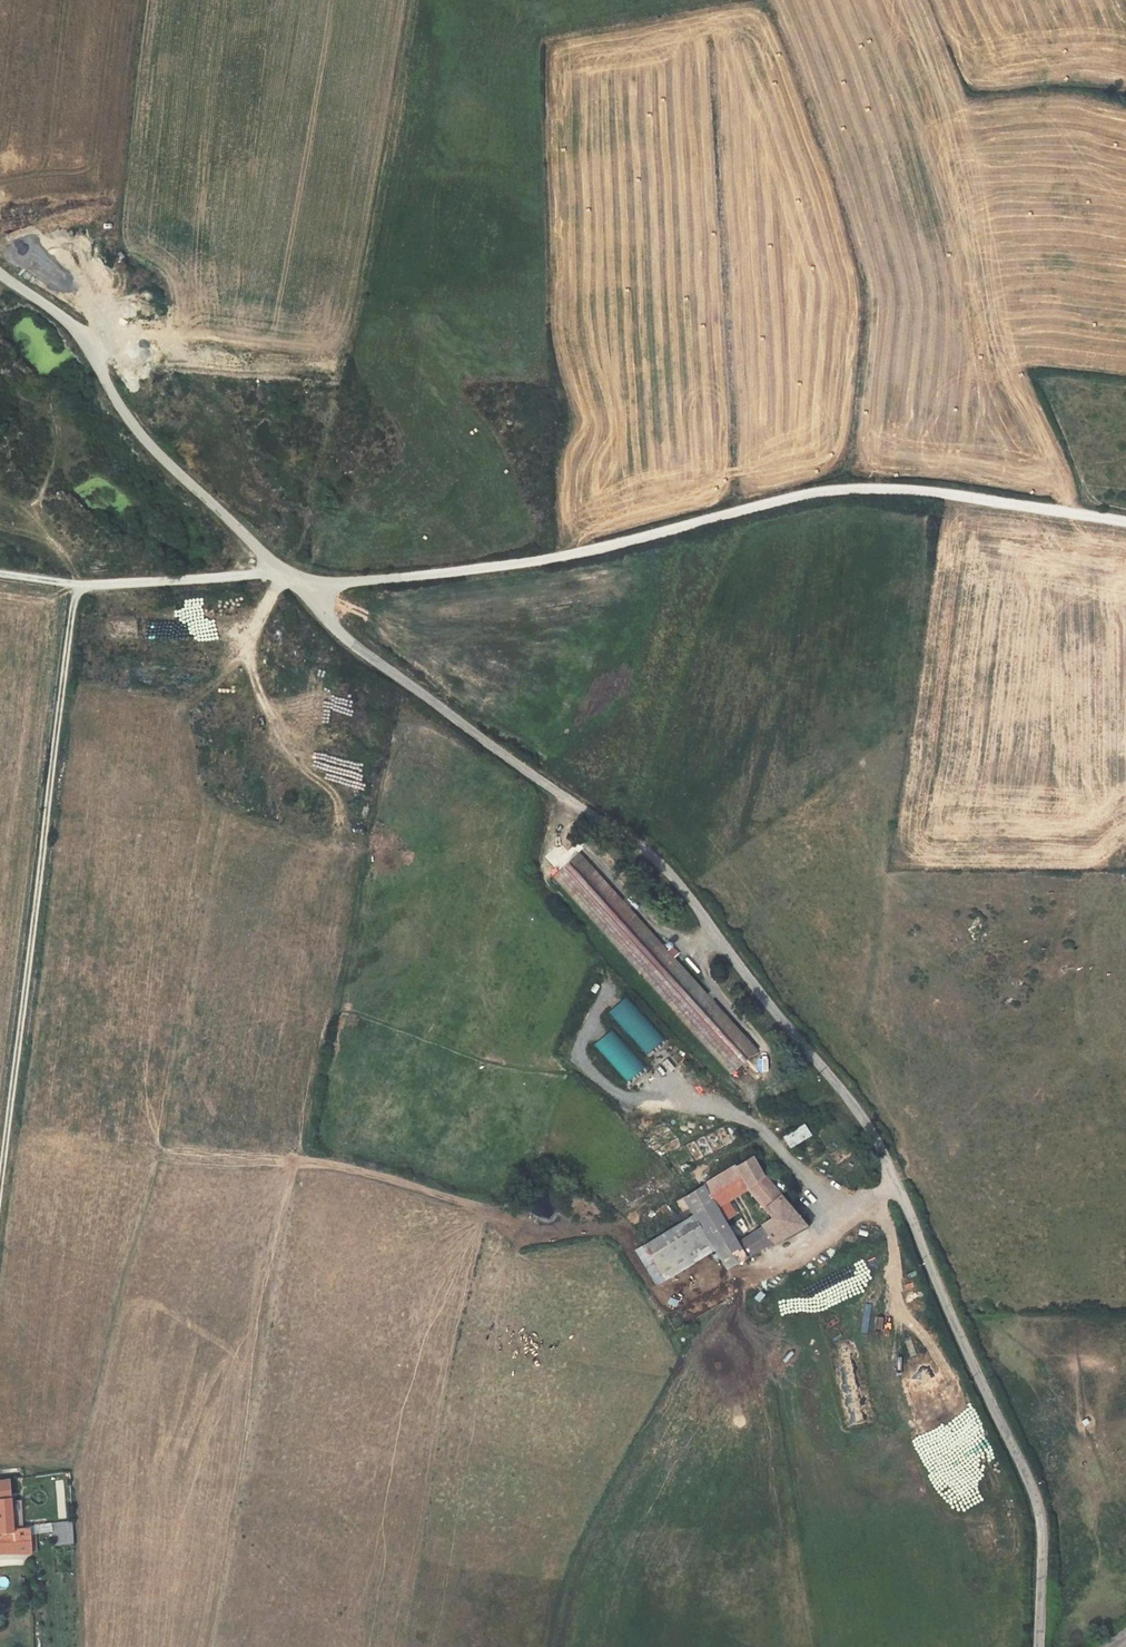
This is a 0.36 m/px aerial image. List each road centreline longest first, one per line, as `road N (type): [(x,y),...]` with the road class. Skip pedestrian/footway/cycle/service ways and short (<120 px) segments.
road 1 (unclassified): [(309,585),(333,628),(651,860),(845,1097),(883,1165),(1041,1524),(1042,1646)]
road 2 (unclassified): [(1125,524),(936,492),(838,491),(568,557),(309,585)]
road 3 (track): [(76,586),(0,1192)]
road 4 (unclassified): [(0,275),(77,336),(140,439),(309,585)]
road 5 (unclassified): [(309,585),(268,578),(76,586),(0,575)]

